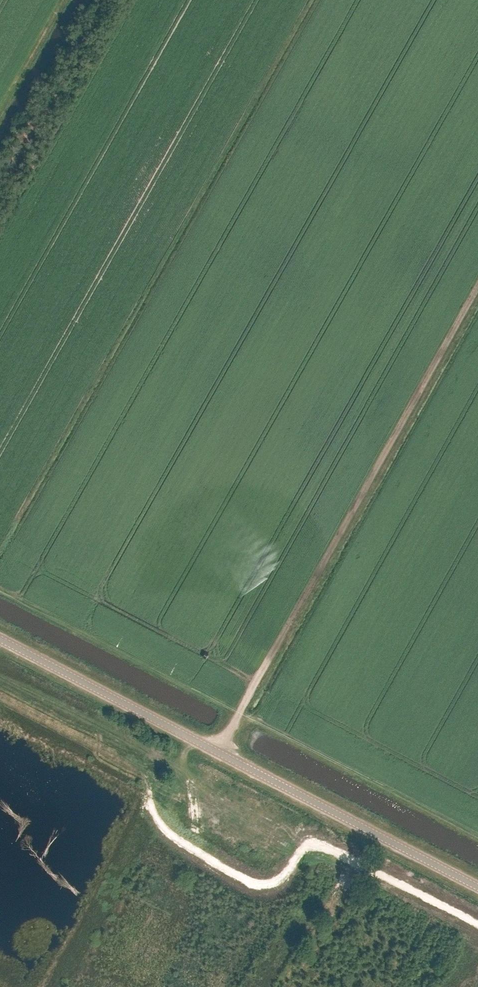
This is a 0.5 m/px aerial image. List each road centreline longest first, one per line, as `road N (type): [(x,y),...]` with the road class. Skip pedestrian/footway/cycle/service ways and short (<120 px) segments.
road 1 (unclassified): [(477,886),(0,638)]
road 2 (track): [(222,753),(477,289)]

